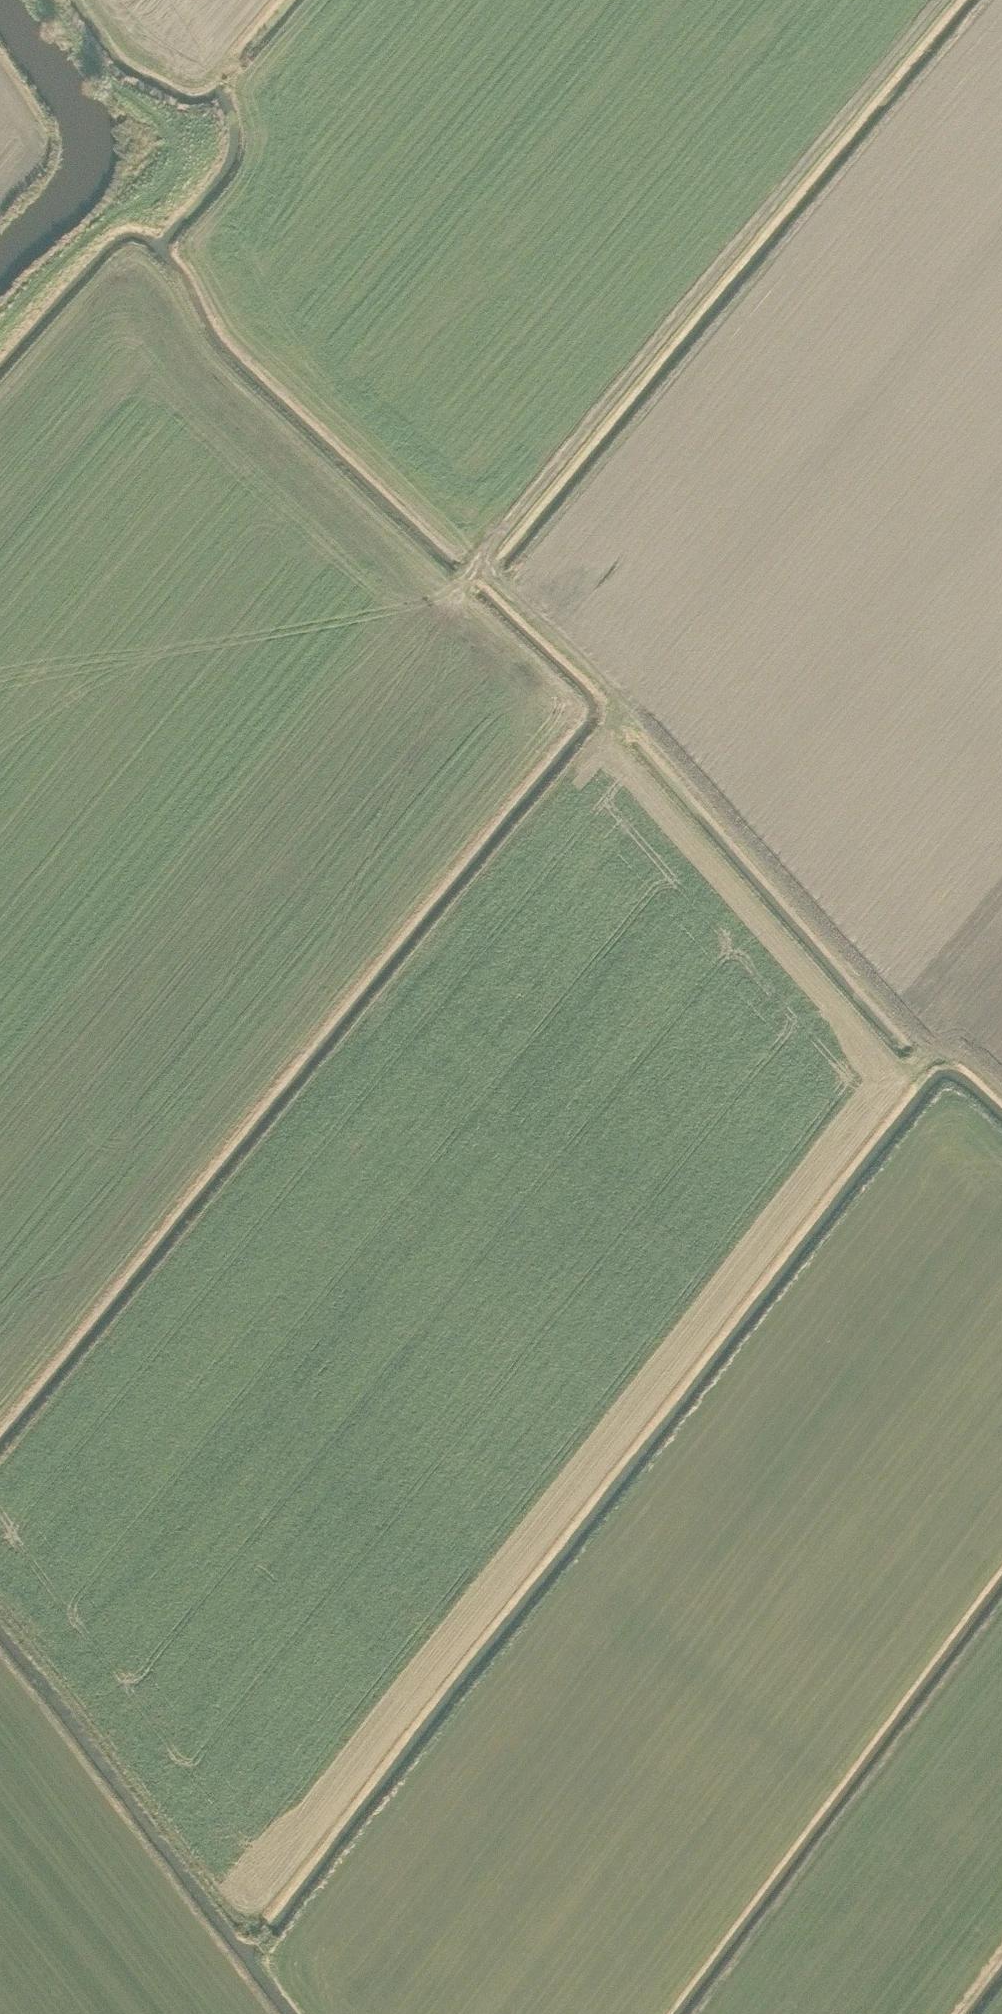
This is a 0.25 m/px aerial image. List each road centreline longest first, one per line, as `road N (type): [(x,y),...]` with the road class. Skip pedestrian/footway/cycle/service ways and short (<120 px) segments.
road 1 (track): [(45,0),(120,92),(171,129),(180,159),(169,186),(104,224),(0,333)]

